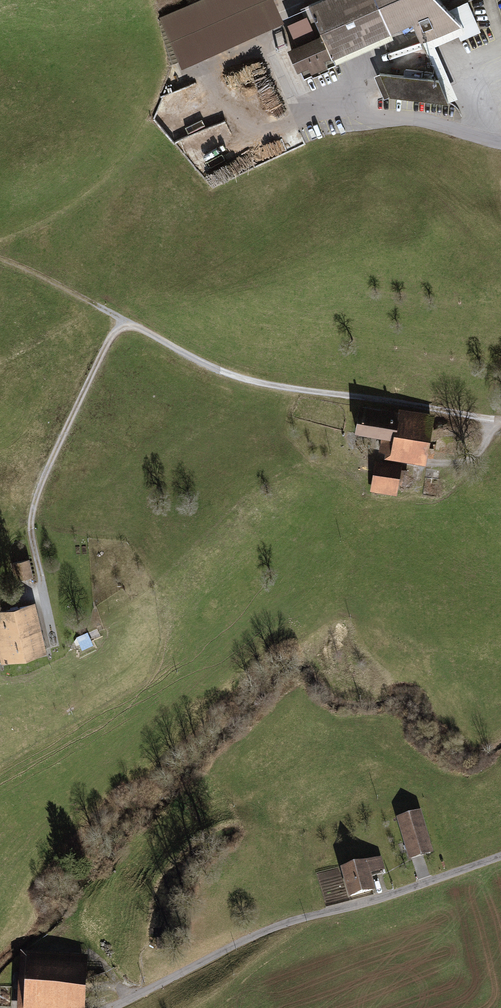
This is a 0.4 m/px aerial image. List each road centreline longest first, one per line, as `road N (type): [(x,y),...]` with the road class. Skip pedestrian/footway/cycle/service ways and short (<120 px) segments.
road 1 (track): [(52,621),(29,525),(38,485),(123,320),(256,386),(500,420)]
road 2 (unclassified): [(500,859),(257,933),(113,1007)]
road 3 (track): [(123,320),(0,264)]

